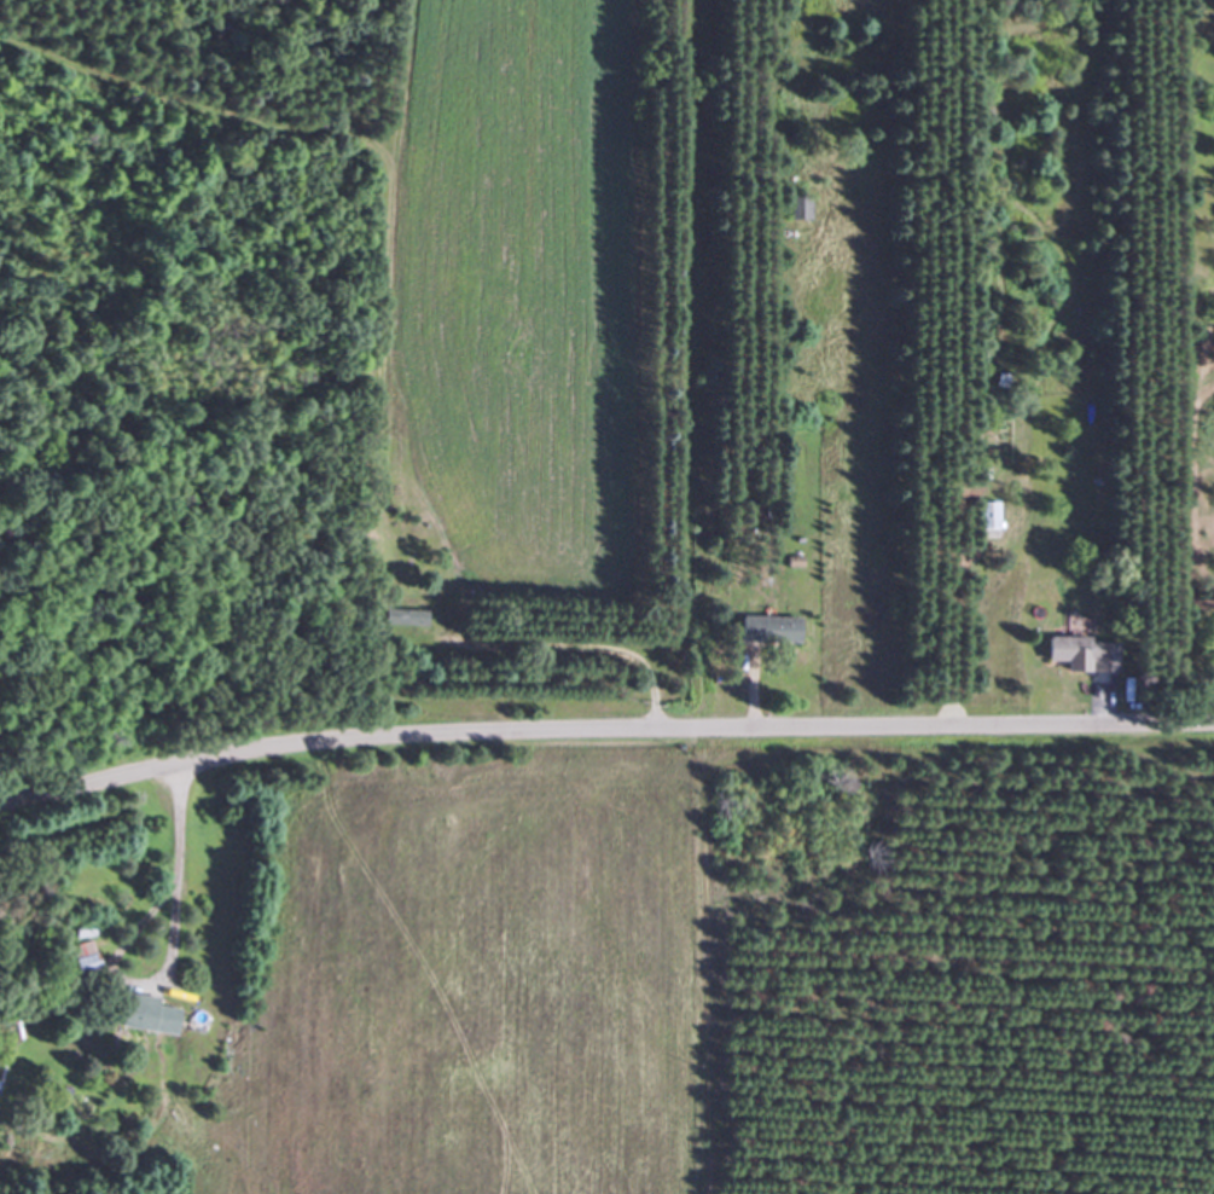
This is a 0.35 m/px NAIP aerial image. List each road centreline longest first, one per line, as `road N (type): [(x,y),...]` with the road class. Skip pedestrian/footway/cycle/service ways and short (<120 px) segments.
road 1 (residential): [(1213,725),(617,728),(350,738),(196,758),(0,801)]

